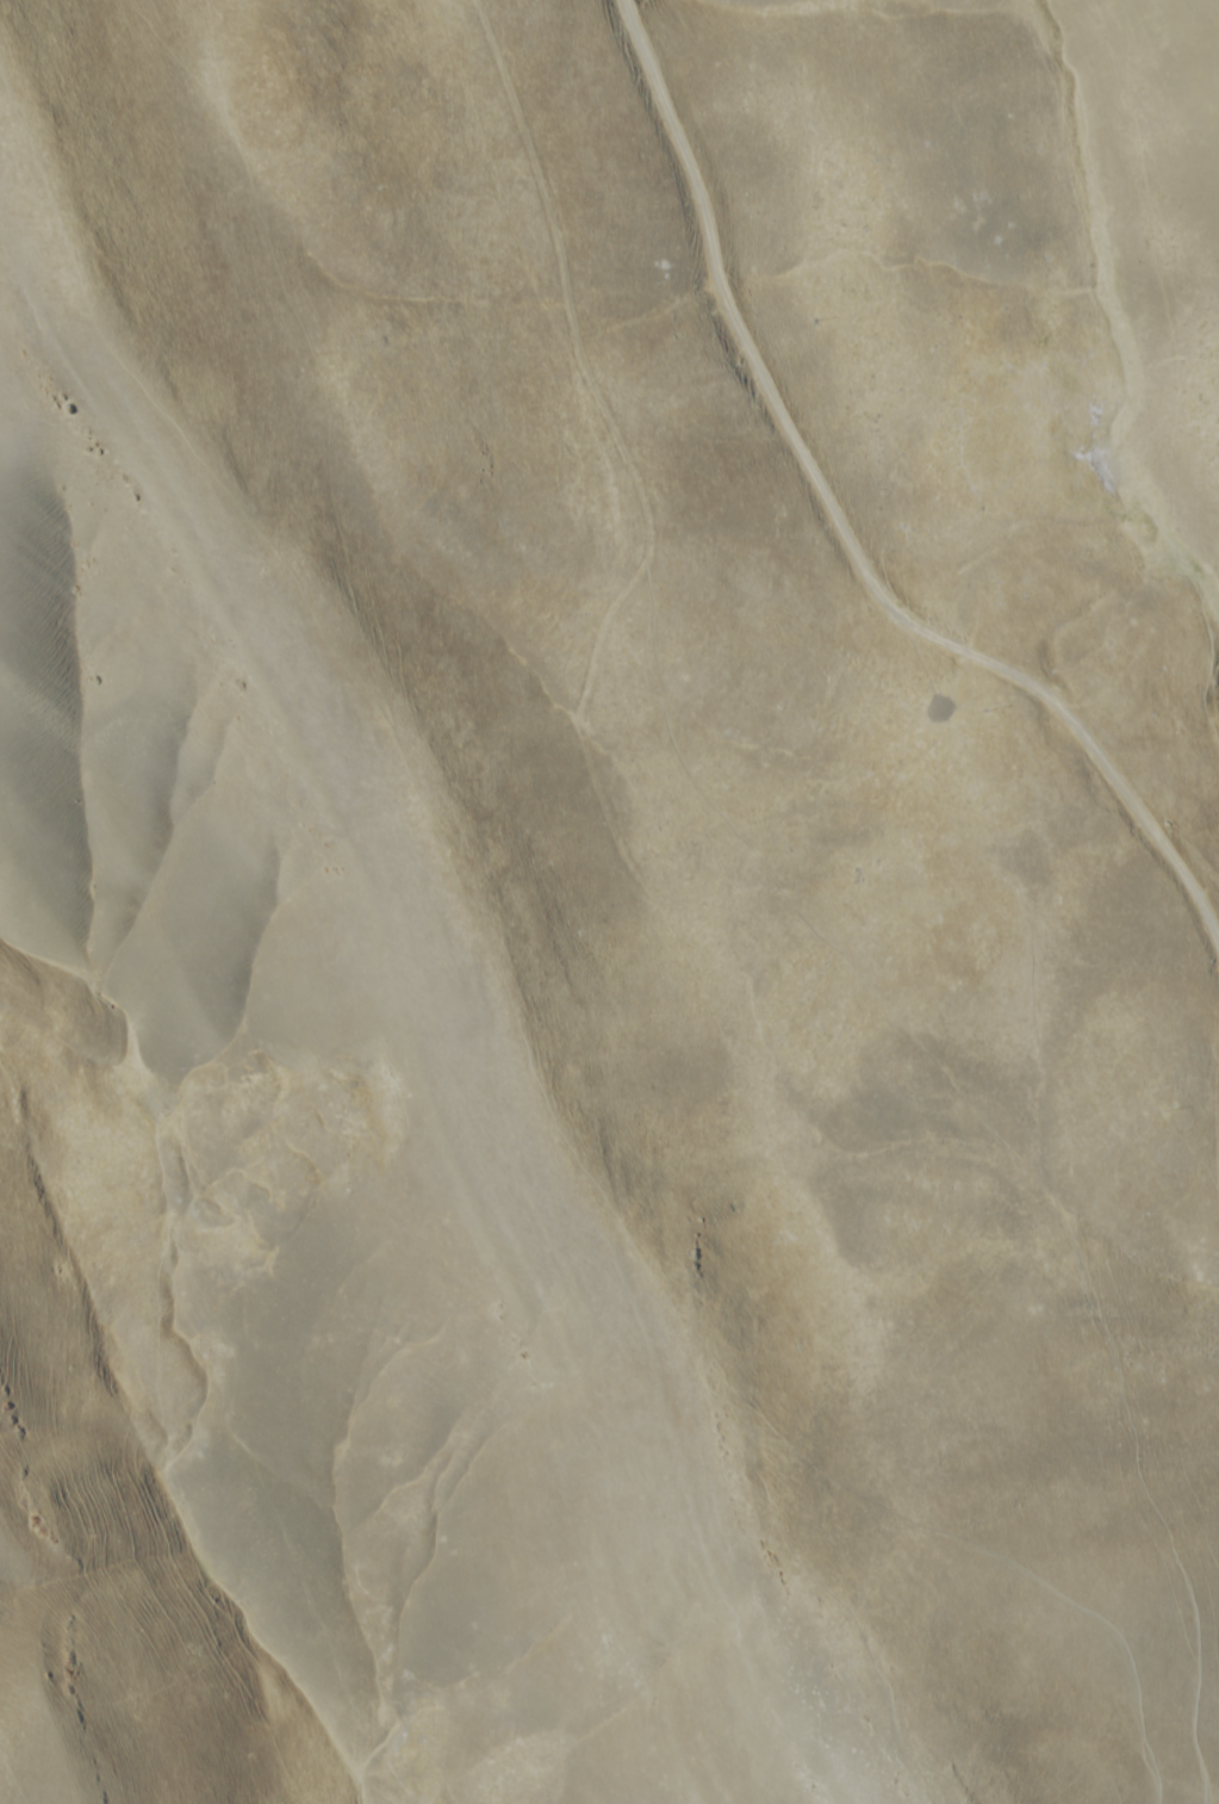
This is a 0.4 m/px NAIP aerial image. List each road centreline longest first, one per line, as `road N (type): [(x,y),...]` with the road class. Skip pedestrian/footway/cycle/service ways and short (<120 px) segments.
road 1 (track): [(626,0),(698,206),(720,293),(883,602),(931,643),(1040,688),(1156,839),(1218,948)]

